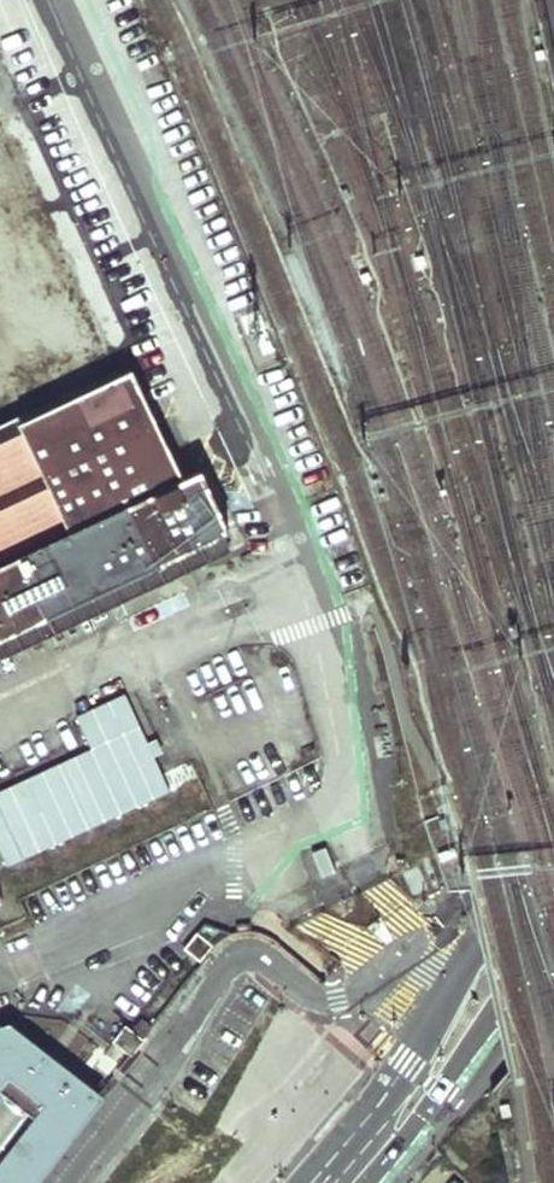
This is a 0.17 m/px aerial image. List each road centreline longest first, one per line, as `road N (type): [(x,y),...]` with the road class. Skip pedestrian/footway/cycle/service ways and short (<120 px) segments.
road 1 (residential): [(451,992),(336,1003),(308,994),(253,953),(233,957),(69,1182)]
road 2 (primary): [(364,1182),(553,944)]
road 3 (primary): [(451,992),(390,1106),(326,1182)]
road 4 (primary): [(553,869),(451,992)]

